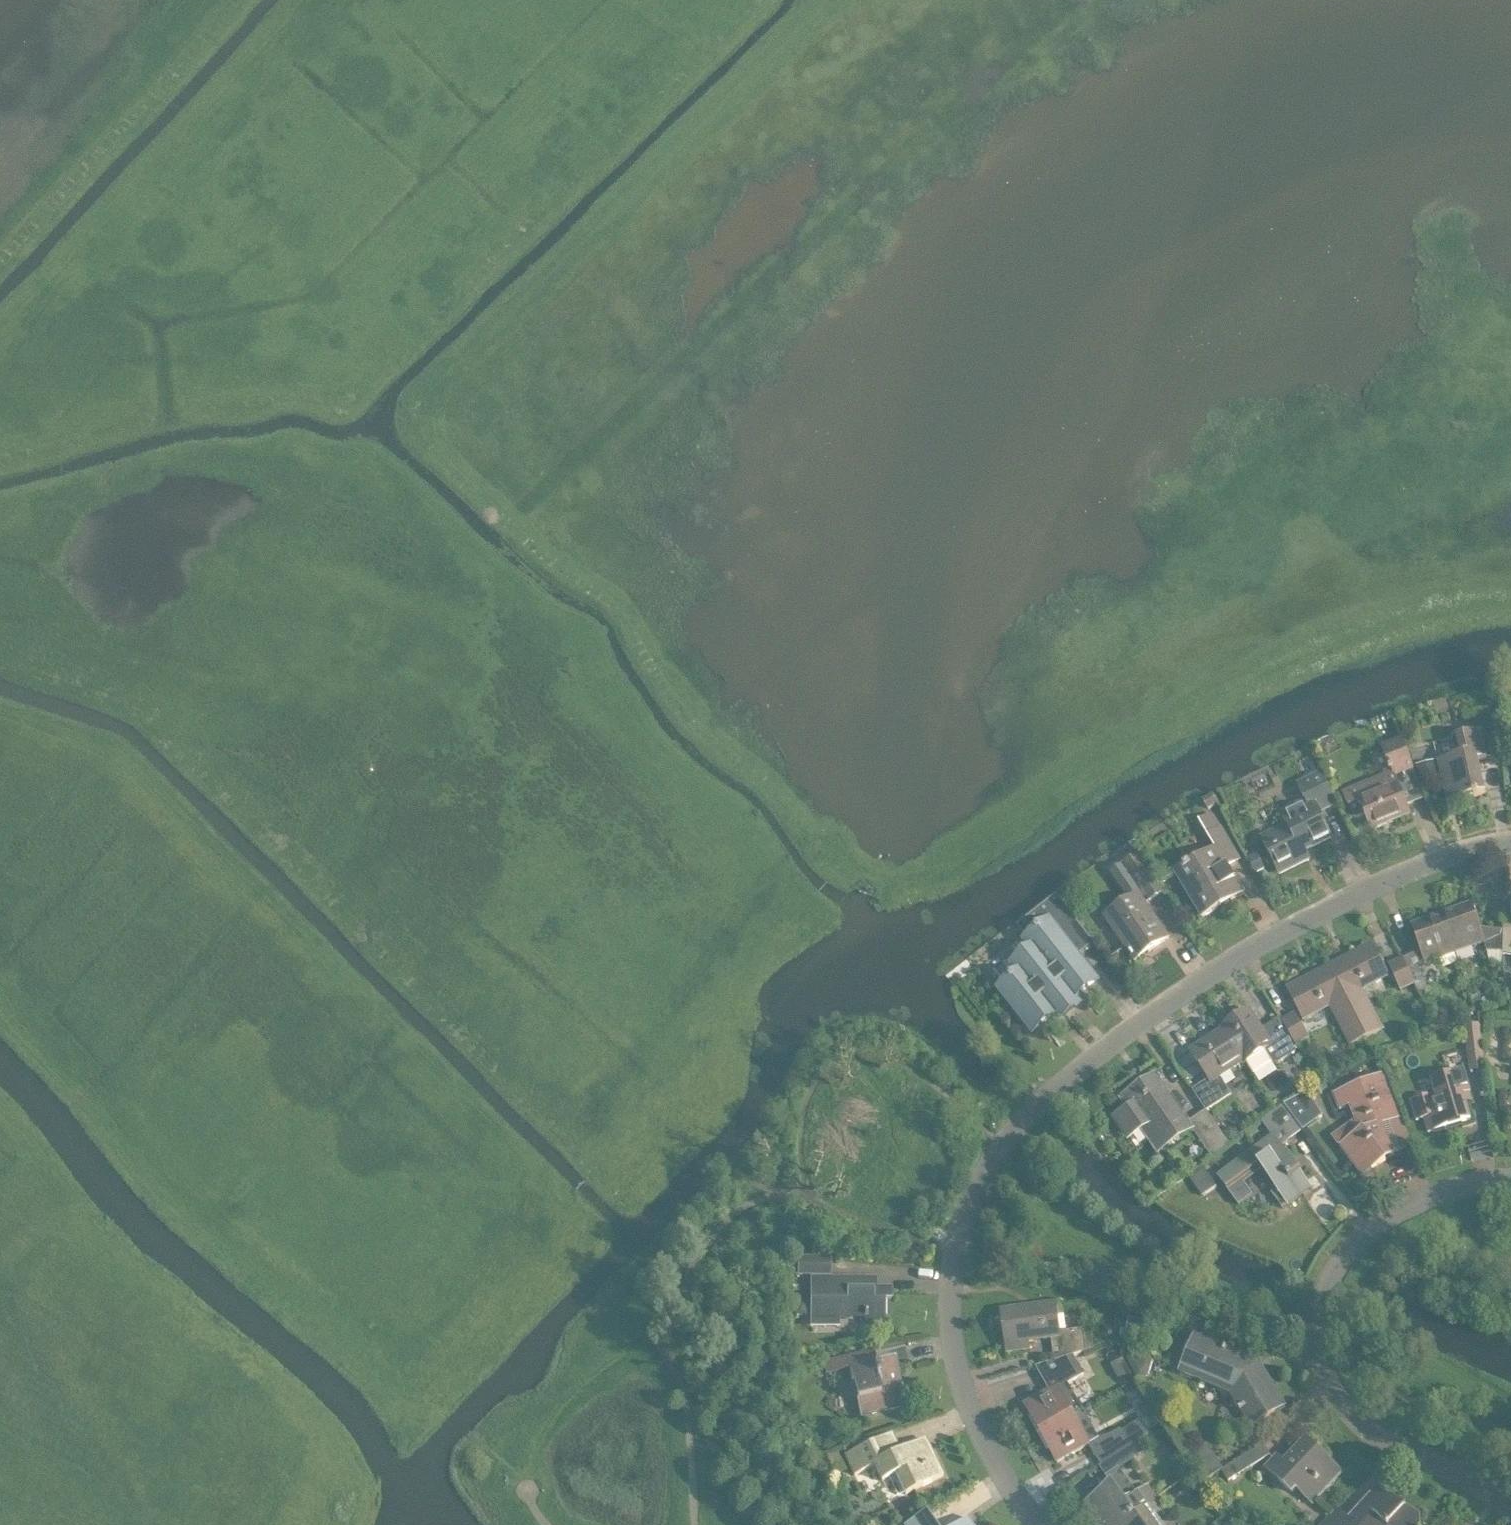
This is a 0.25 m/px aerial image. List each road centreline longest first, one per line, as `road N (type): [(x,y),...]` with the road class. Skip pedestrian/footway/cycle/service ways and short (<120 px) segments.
road 1 (residential): [(1034,1524),(967,1402),(953,1342),(949,1283),(957,1244),(968,1207),(1007,1140),(1068,1078),(1221,972),(1421,868),(1510,845)]
road 2 (residential): [(1510,1509),(1375,1435),(1350,1412),(1332,1389),(1323,1319),(1334,1279),(1359,1242),(1425,1200),(1510,1180)]

